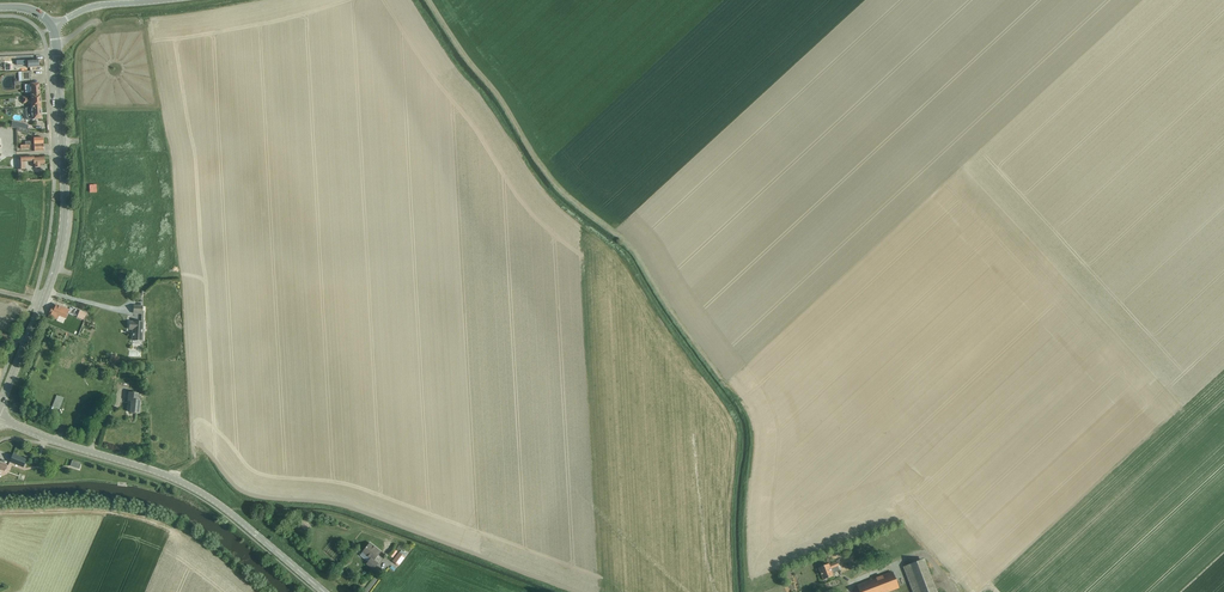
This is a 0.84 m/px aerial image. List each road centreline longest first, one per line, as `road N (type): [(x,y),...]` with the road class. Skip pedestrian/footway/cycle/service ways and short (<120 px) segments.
road 1 (tertiary): [(324,591),(202,491),(0,418)]
road 2 (secondary): [(42,303),(65,221),(54,27)]
road 3 (track): [(0,515),(107,514),(173,532)]
road 4 (track): [(953,591),(927,555),(854,579)]

